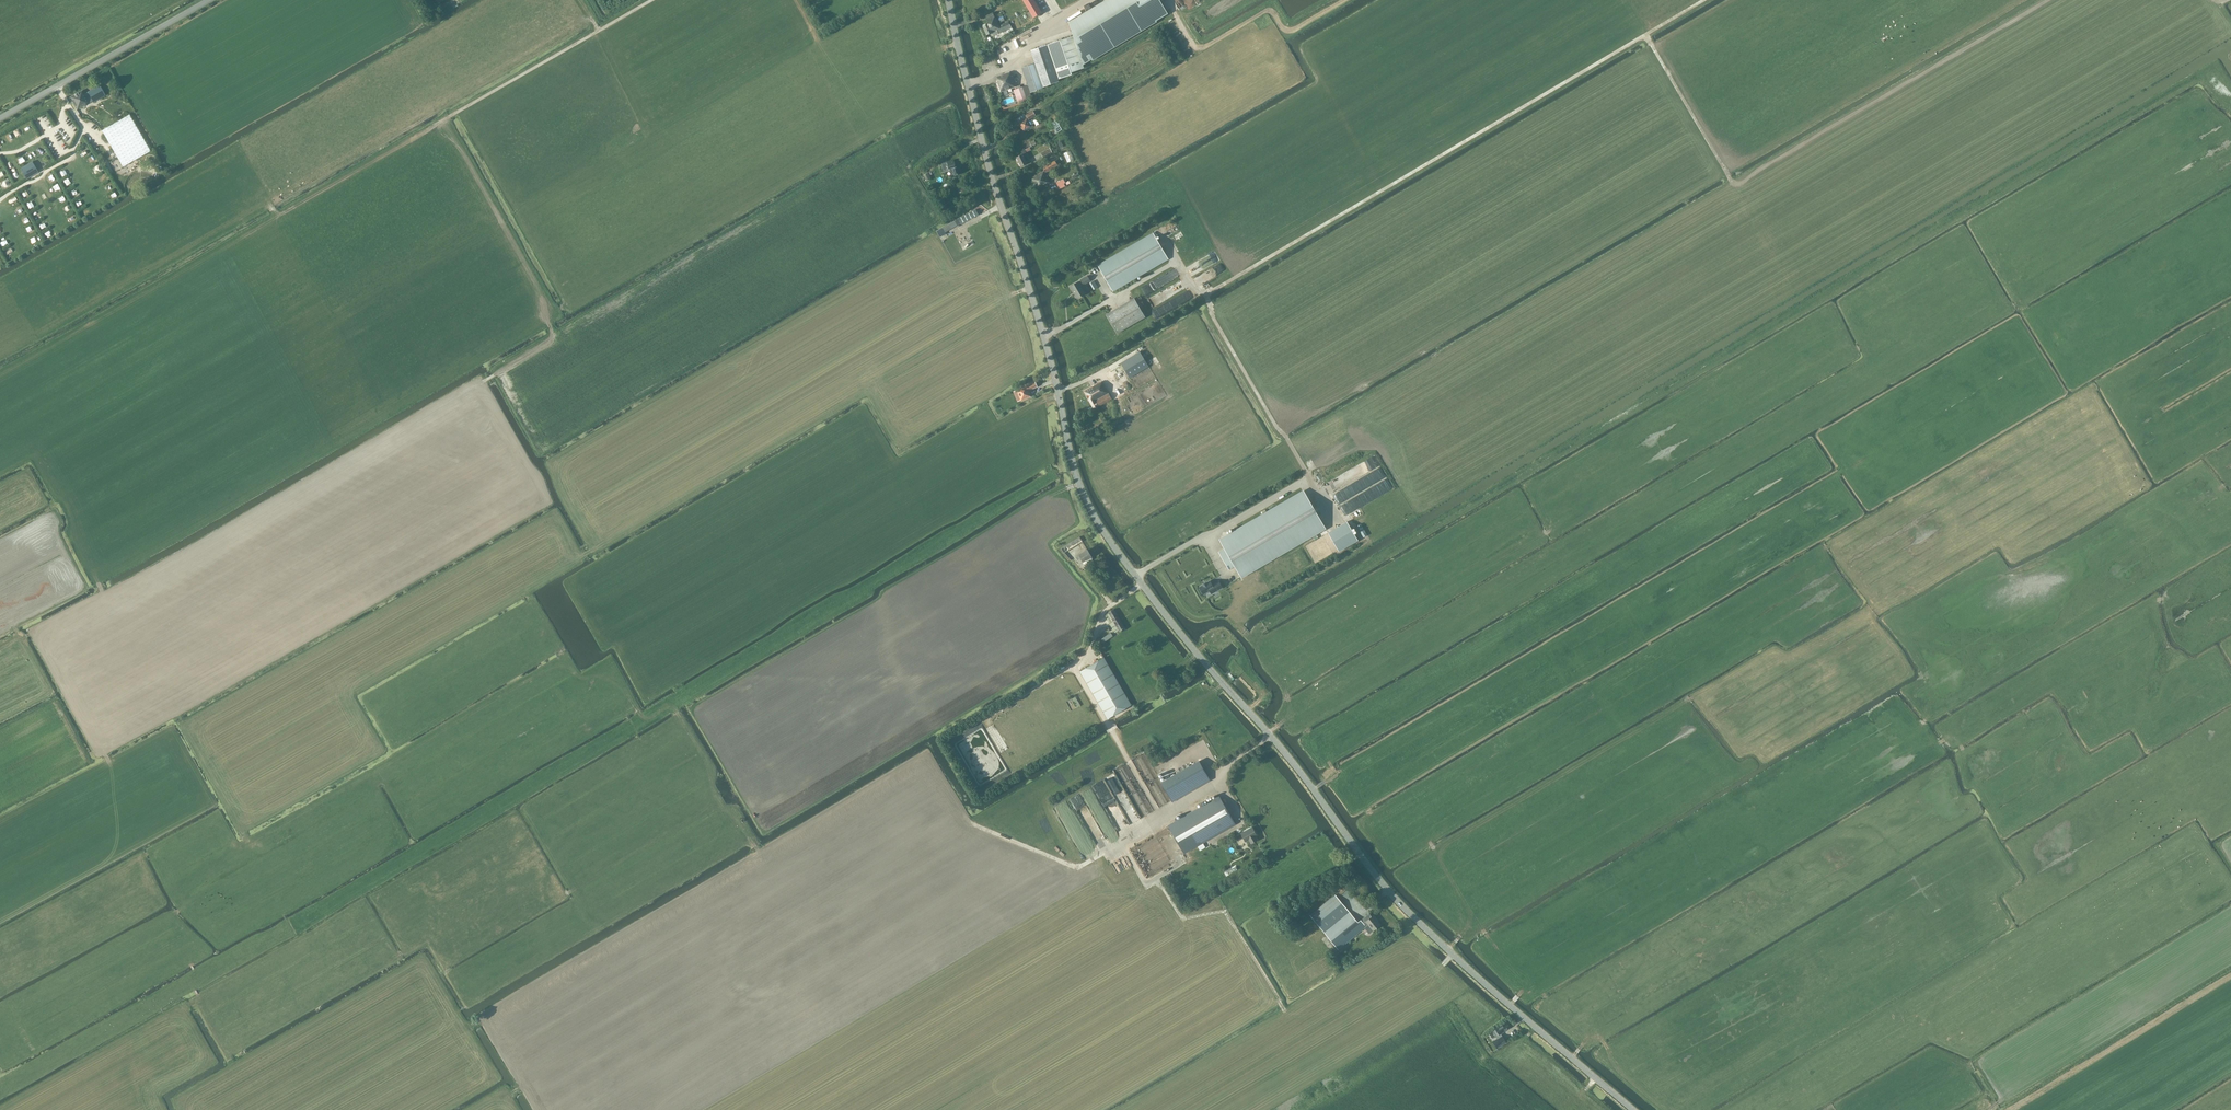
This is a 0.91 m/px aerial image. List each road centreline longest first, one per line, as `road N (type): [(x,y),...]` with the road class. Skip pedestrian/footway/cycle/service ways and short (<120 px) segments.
road 1 (tertiary): [(1634,1109),(1406,911),(1100,528),(1074,472),(1051,358),(992,175),(949,0)]
road 2 (track): [(971,825),(1074,866),(1219,785),(1221,772),(1270,736)]
road 3 (tertiary): [(0,120),(210,0)]

